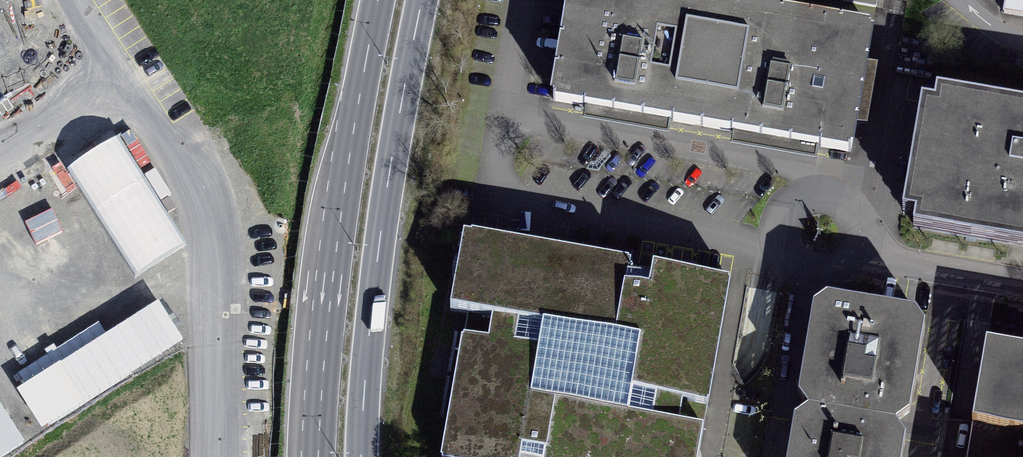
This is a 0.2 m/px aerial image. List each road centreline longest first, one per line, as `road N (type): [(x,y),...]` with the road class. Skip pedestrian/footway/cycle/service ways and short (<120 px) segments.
road 1 (trunk): [(384,0),(332,300),(321,456)]
road 2 (trunk): [(365,456),(379,276),(424,0)]
road 3 (residential): [(872,234),(873,203),(854,178),(823,171),(788,195),(787,238),(808,259),(839,263),(864,247)]
road 4 (residential): [(872,234),(1022,260)]

